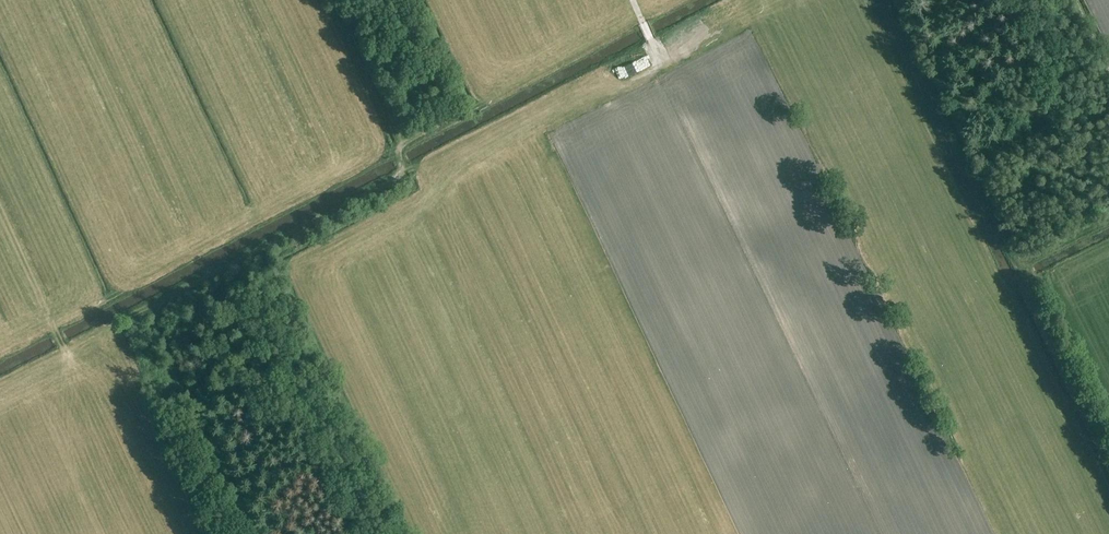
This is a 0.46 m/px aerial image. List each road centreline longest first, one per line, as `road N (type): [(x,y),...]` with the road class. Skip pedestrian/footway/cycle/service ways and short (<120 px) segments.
road 1 (track): [(335,0),(395,124),(399,176),(157,306),(160,336),(255,533)]

